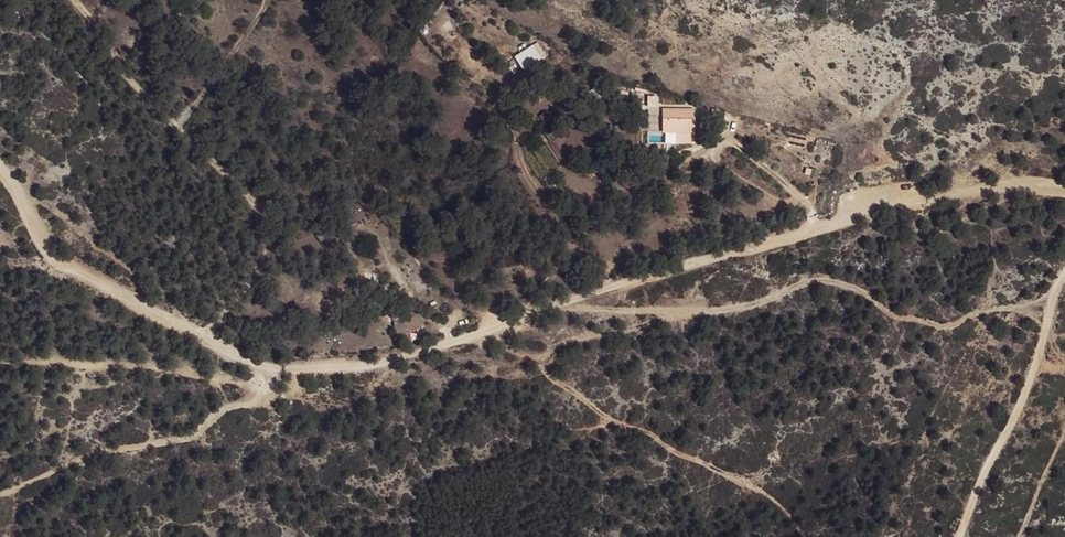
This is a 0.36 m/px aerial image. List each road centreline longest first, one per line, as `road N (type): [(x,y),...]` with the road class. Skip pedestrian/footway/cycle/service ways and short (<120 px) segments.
road 1 (track): [(560,304),(751,308),(804,285),(841,284),(930,326),(1055,304)]
road 2 (track): [(0,493),(108,449),(186,438),(219,406),(253,403),(269,368)]
road 3 (track): [(960,536),(1020,409),(1064,281)]
road 4 (track): [(1064,195),(989,190),(928,201)]

